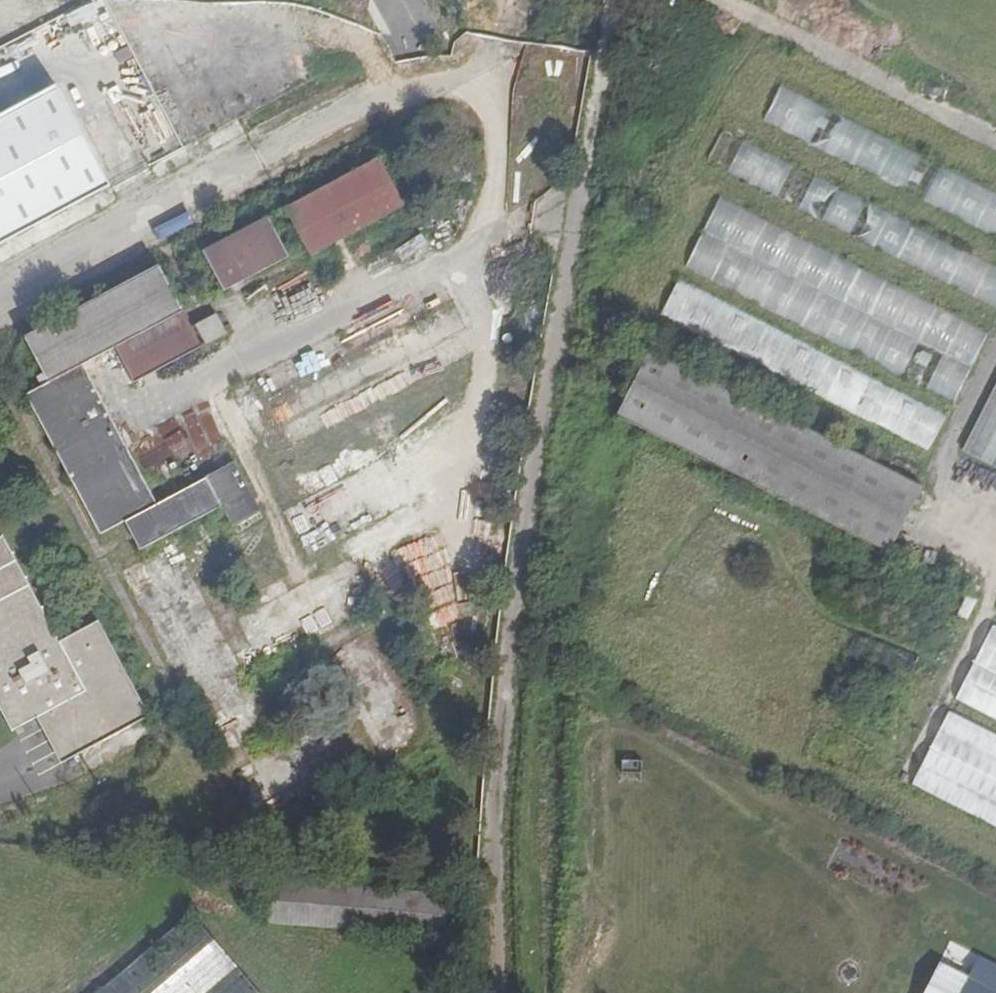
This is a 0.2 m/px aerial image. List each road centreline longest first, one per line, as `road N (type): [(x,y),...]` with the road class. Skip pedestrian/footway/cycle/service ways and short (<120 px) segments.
road 1 (unclassified): [(494,992),(490,877),(527,507),(619,0)]

